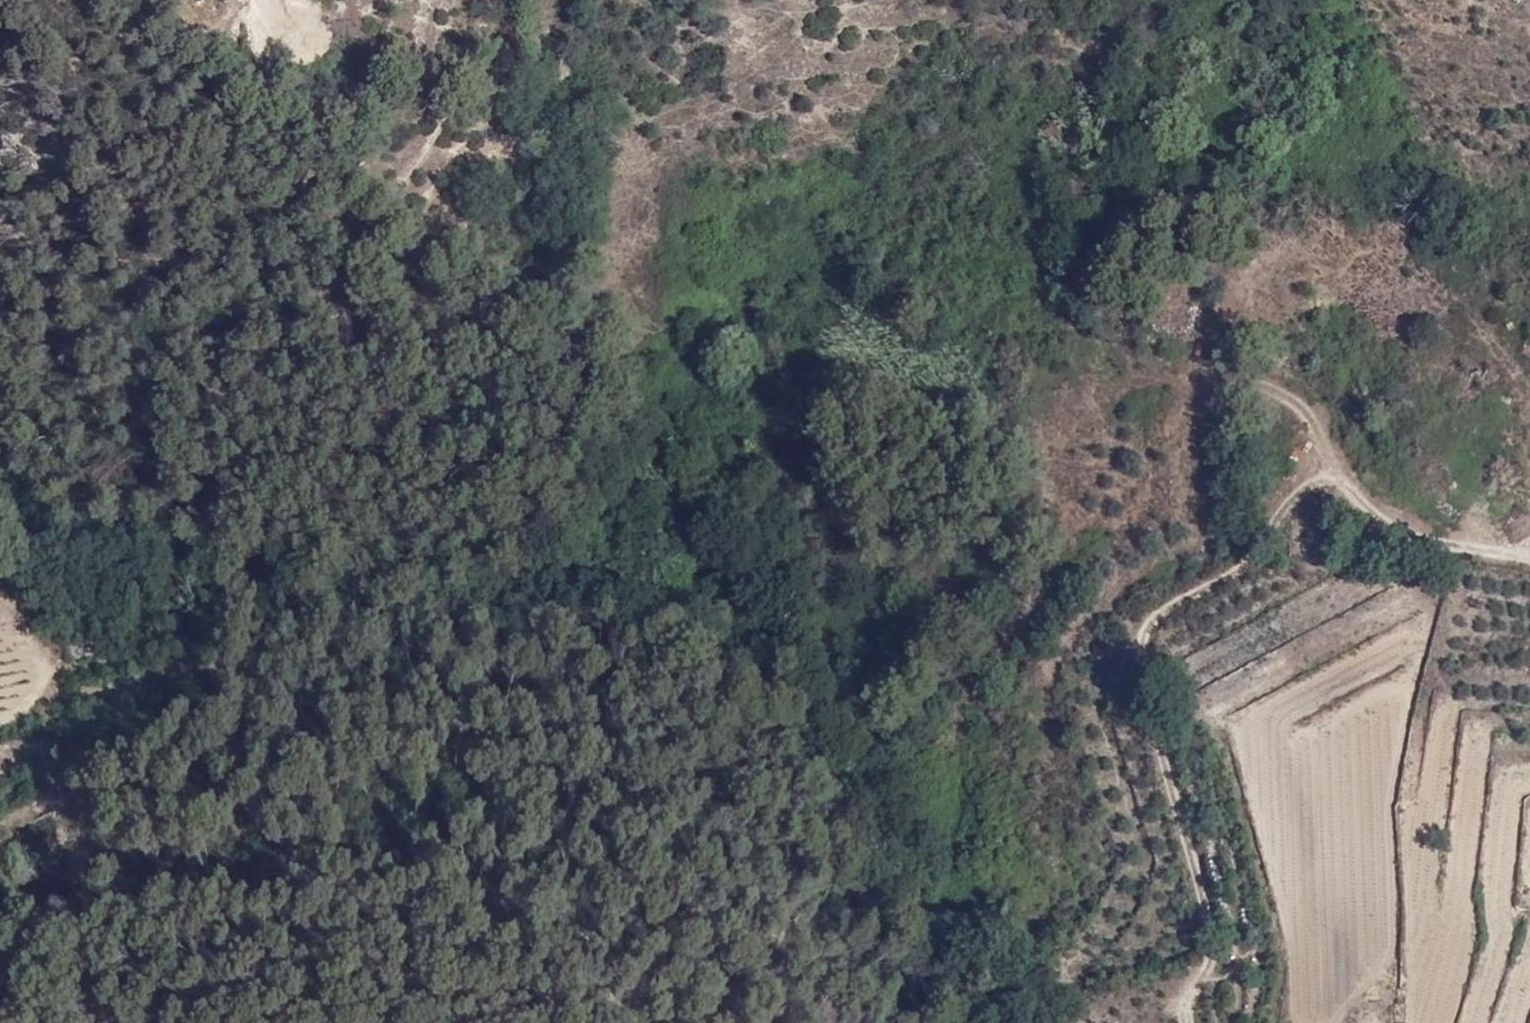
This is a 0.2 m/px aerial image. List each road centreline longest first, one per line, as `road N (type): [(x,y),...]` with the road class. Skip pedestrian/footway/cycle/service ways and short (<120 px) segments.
road 1 (track): [(1529,560),(1417,536),(1341,481),(1311,481),(1271,508),(1266,545),(1152,619),(1142,641),(1146,700),(1201,903)]

